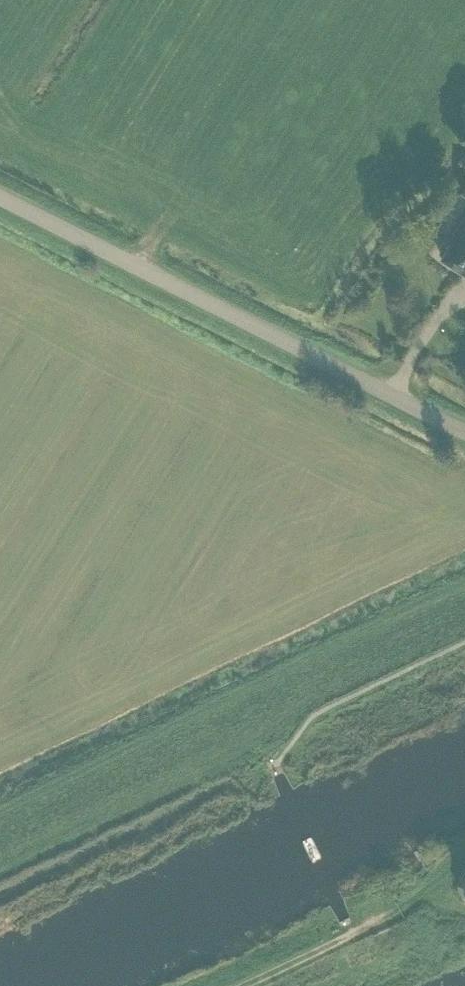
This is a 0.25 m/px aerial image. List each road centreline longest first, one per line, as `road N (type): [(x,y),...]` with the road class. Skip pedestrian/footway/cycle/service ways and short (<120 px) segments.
road 1 (unclassified): [(464,432),(0,205)]

